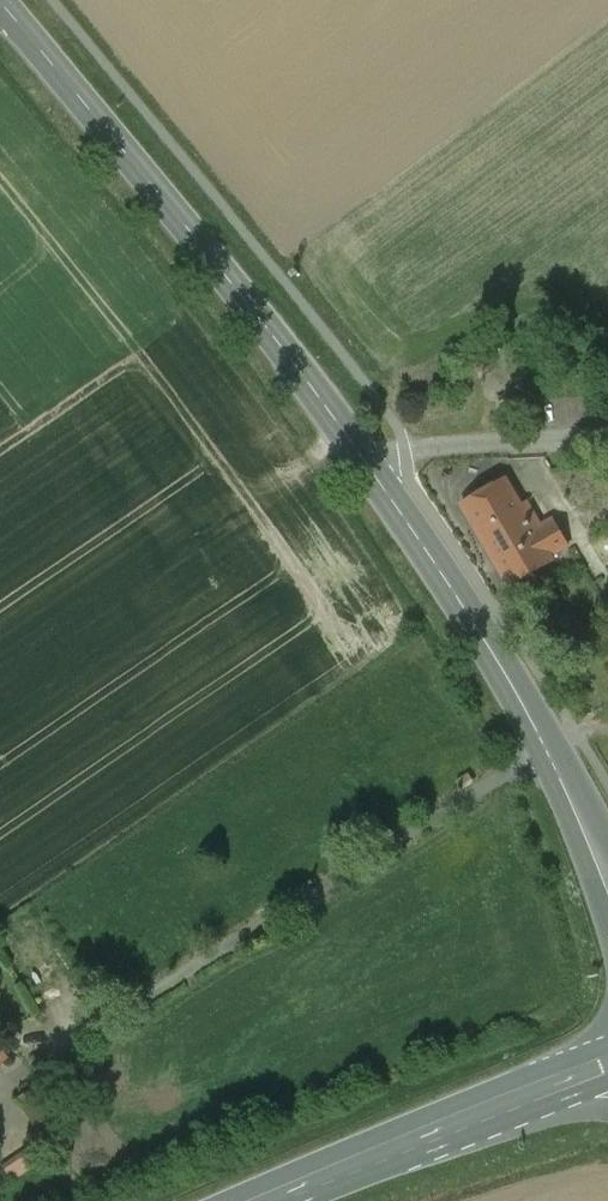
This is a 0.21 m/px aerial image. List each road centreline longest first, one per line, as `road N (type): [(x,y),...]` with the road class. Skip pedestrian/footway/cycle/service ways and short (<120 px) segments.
road 1 (tertiary): [(0,2),(274,336),(364,459)]
road 2 (tertiary): [(364,459),(523,704),(594,857)]
road 3 (unclassified): [(607,441),(364,459)]
road 4 (primary): [(607,1066),(438,1133)]
road 5 (primary): [(438,1133),(275,1200)]
road 6 (primary): [(438,1133),(607,1110)]

